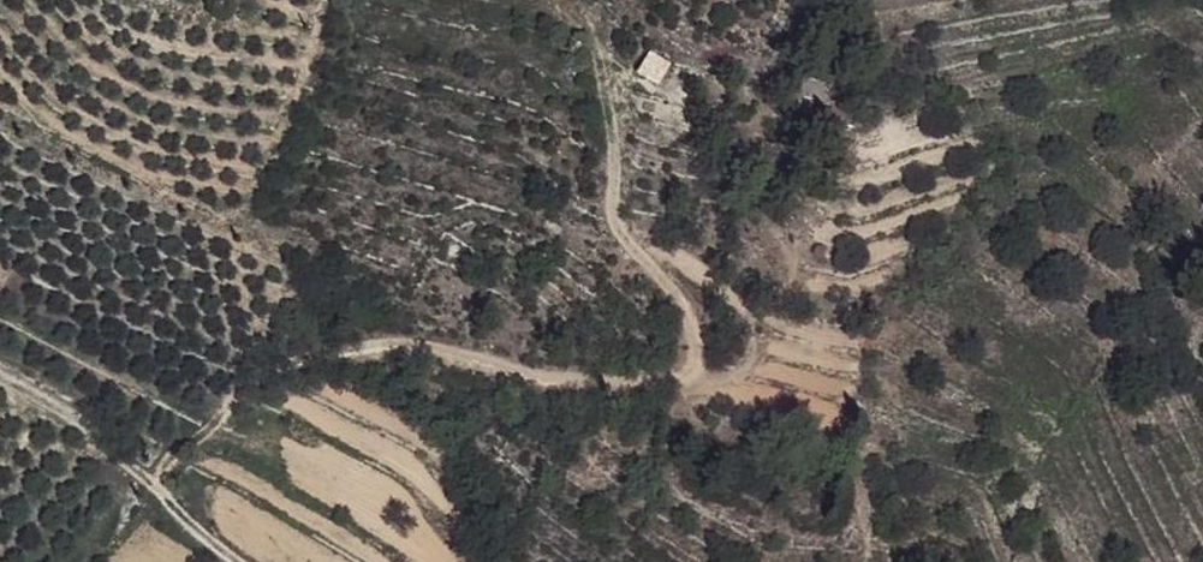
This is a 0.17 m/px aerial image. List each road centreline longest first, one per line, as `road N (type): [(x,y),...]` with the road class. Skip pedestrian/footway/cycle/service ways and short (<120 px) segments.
road 1 (track): [(238,561),(0,394)]

